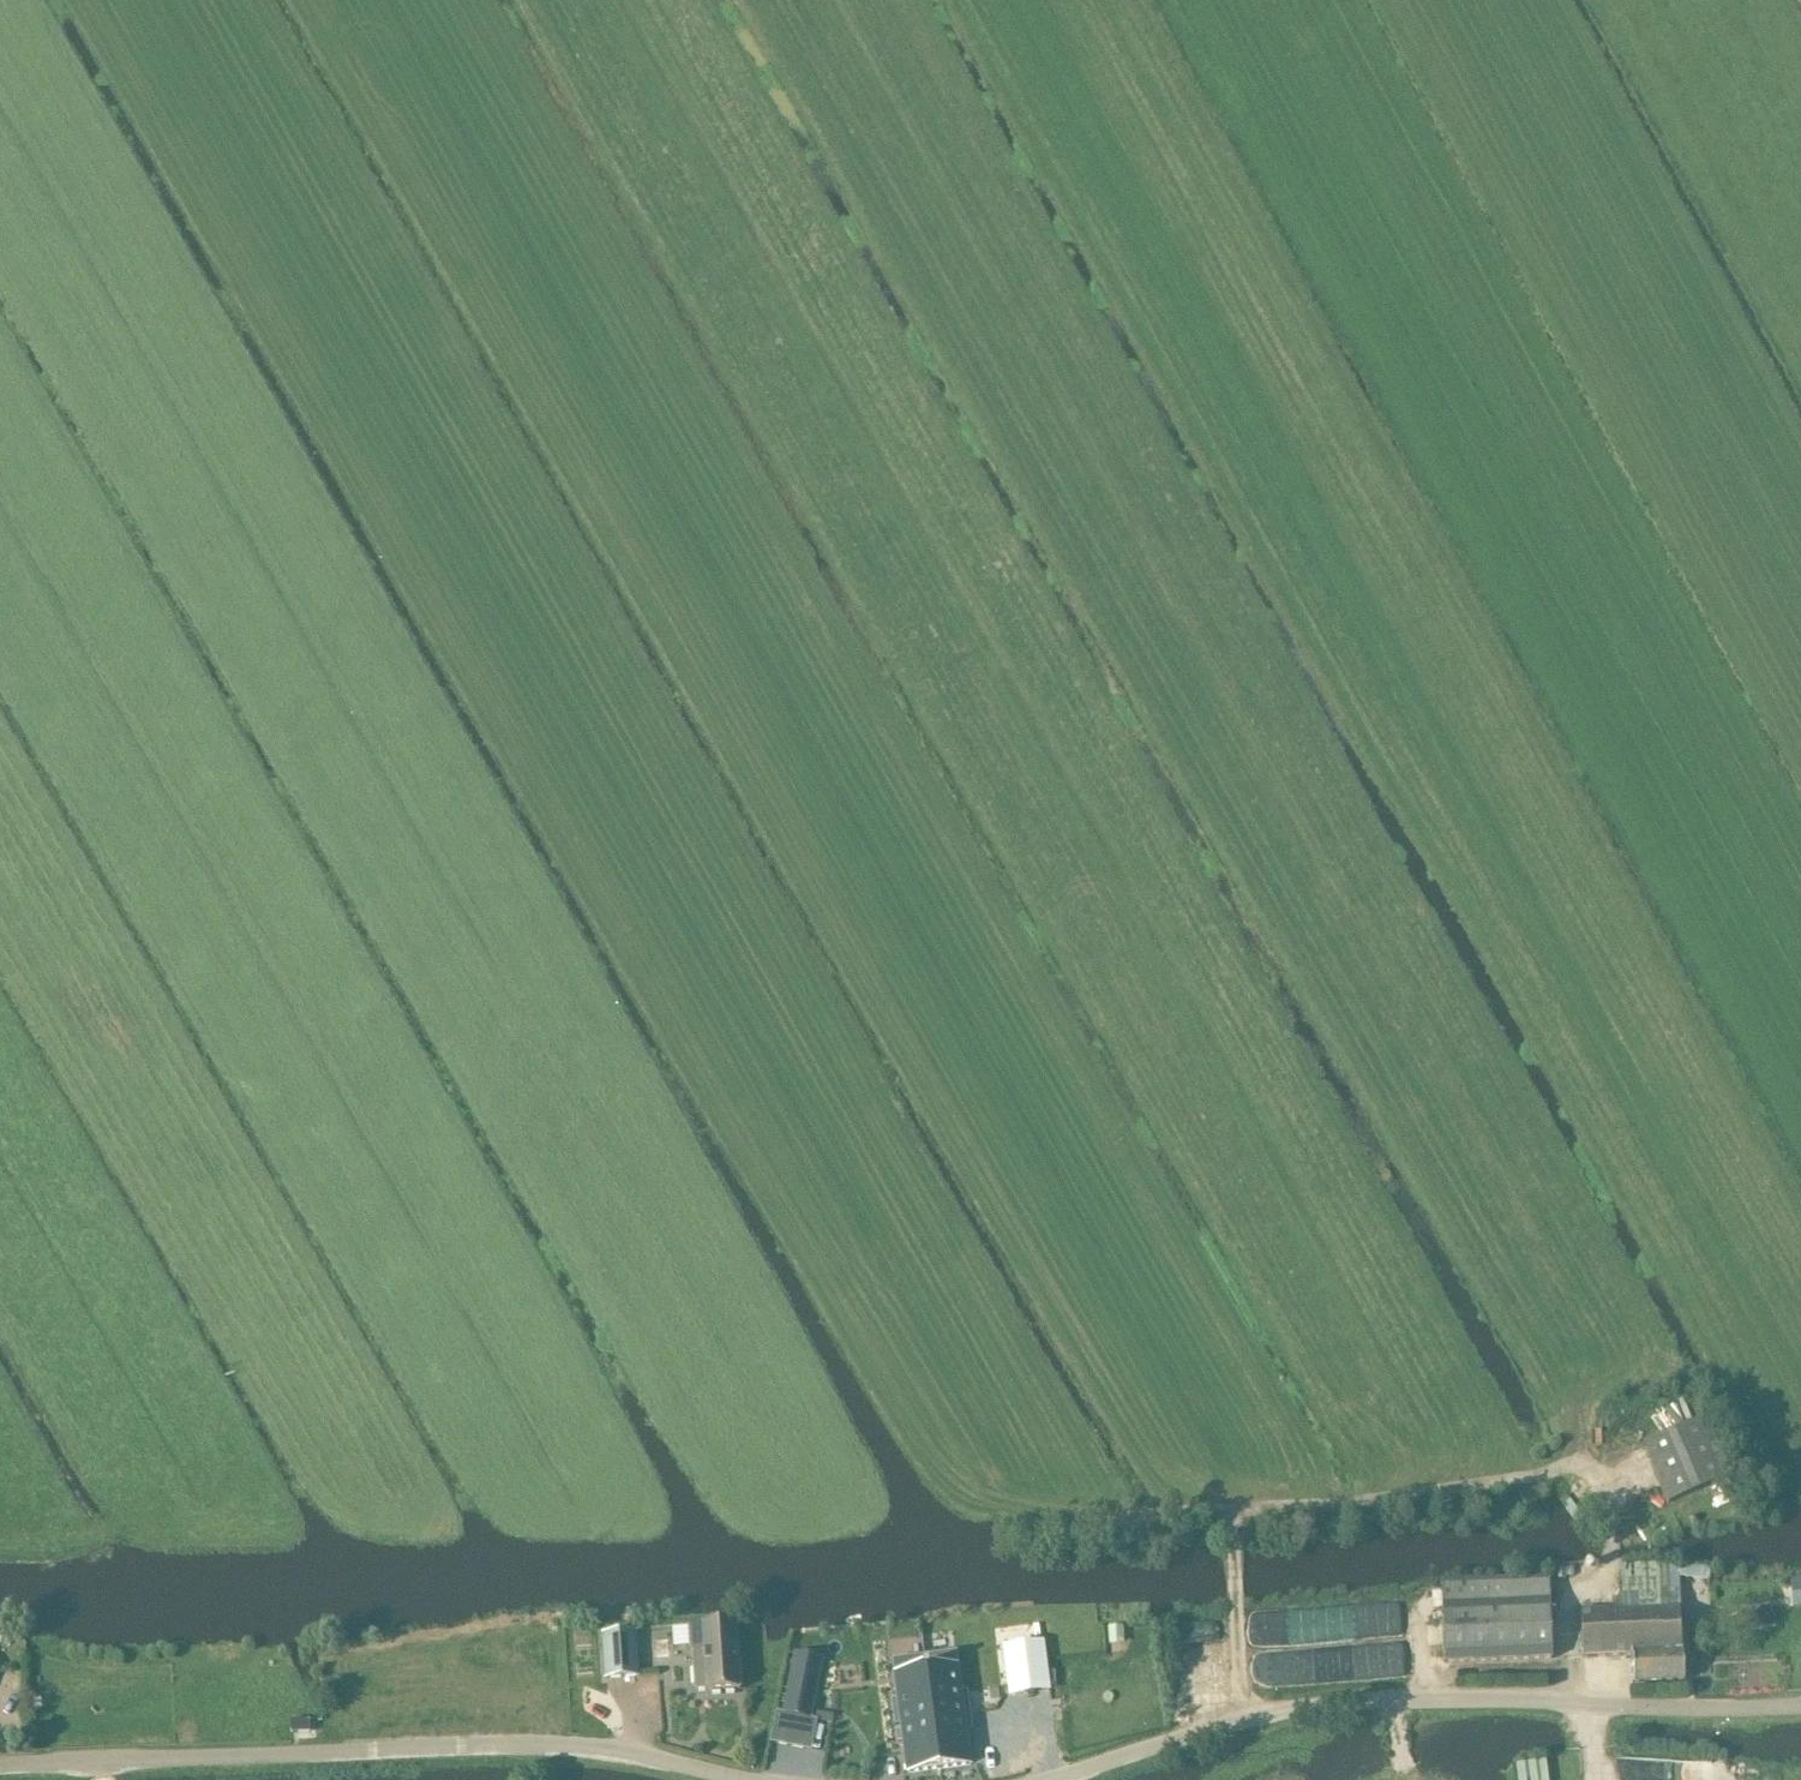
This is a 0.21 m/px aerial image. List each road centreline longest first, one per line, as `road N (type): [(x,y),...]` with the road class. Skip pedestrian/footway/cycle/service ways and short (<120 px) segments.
road 1 (unclassified): [(1047,1779),(1302,1707),(1393,1700),(1800,1706)]
road 2 (unclassified): [(0,1765),(587,1747),(756,1779)]

